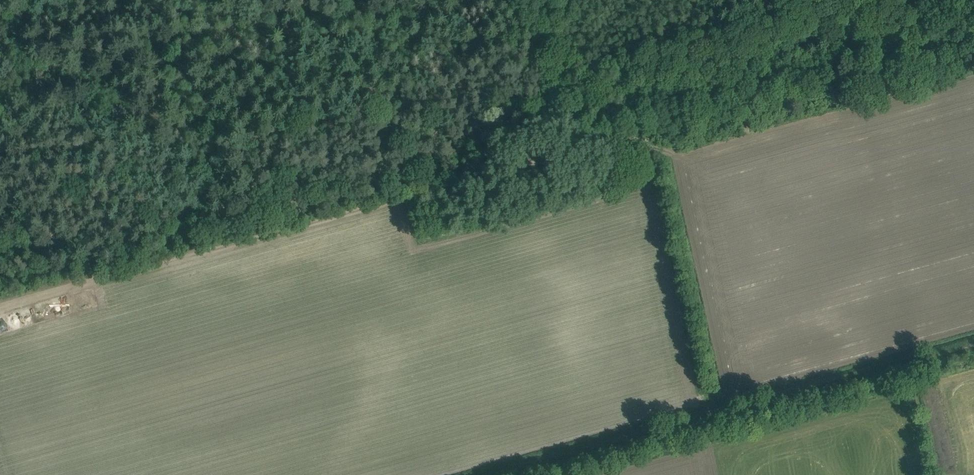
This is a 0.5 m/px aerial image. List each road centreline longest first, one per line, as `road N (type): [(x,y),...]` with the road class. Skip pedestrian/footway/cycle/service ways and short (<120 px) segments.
road 1 (track): [(501,474),(973,343)]
road 2 (track): [(128,274),(0,307)]
road 3 (track): [(856,75),(973,33)]

